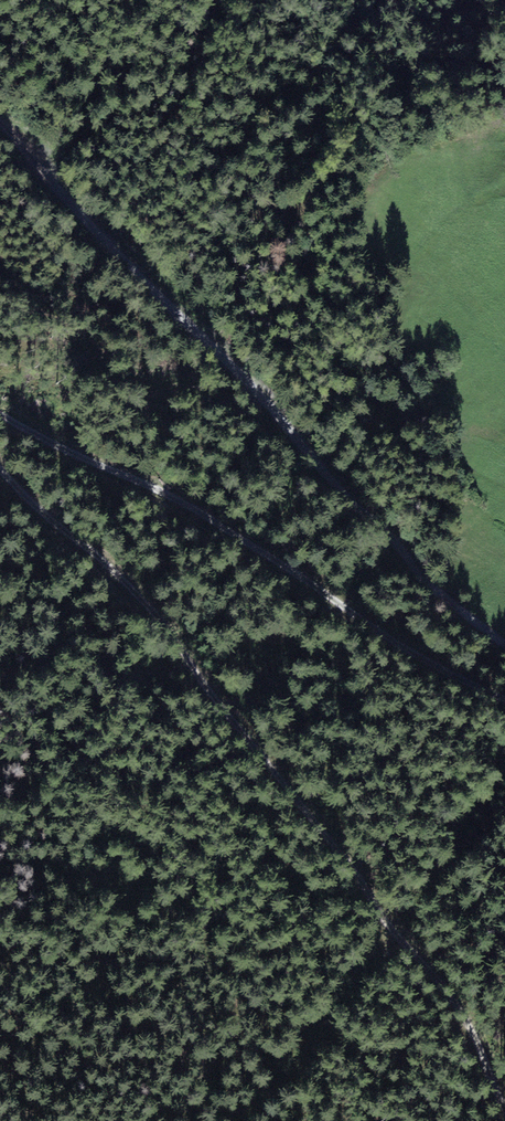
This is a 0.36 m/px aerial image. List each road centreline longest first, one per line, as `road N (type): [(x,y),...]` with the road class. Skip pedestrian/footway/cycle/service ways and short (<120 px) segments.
road 1 (track): [(0,468),(163,623),(425,959),(473,1029),(504,1106)]
road 2 (track): [(0,128),(256,403),(504,649)]
road 3 (track): [(0,412),(167,497),(420,664),(504,700)]

